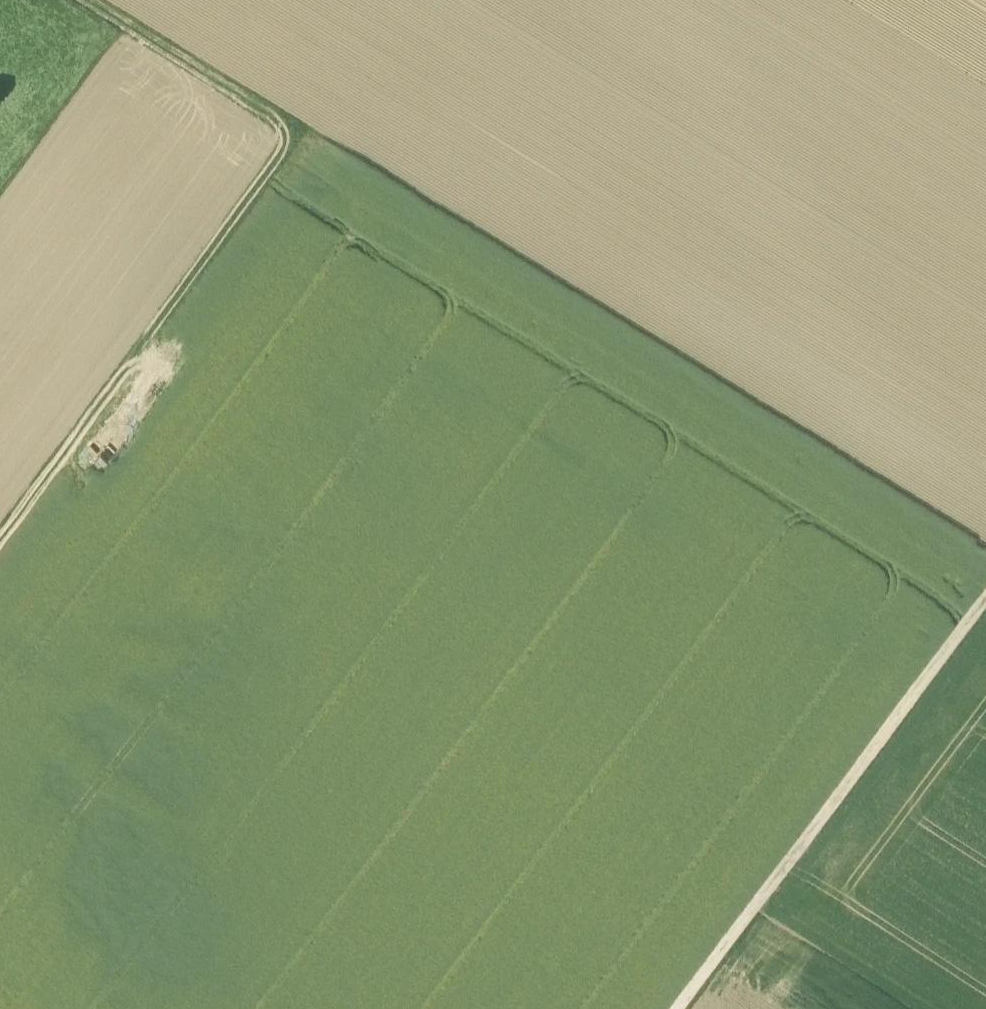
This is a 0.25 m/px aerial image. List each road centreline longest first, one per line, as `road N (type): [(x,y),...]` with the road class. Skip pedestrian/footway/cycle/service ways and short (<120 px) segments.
road 1 (track): [(0,559),(311,136),(83,0)]
road 2 (track): [(985,603),(680,1008)]

